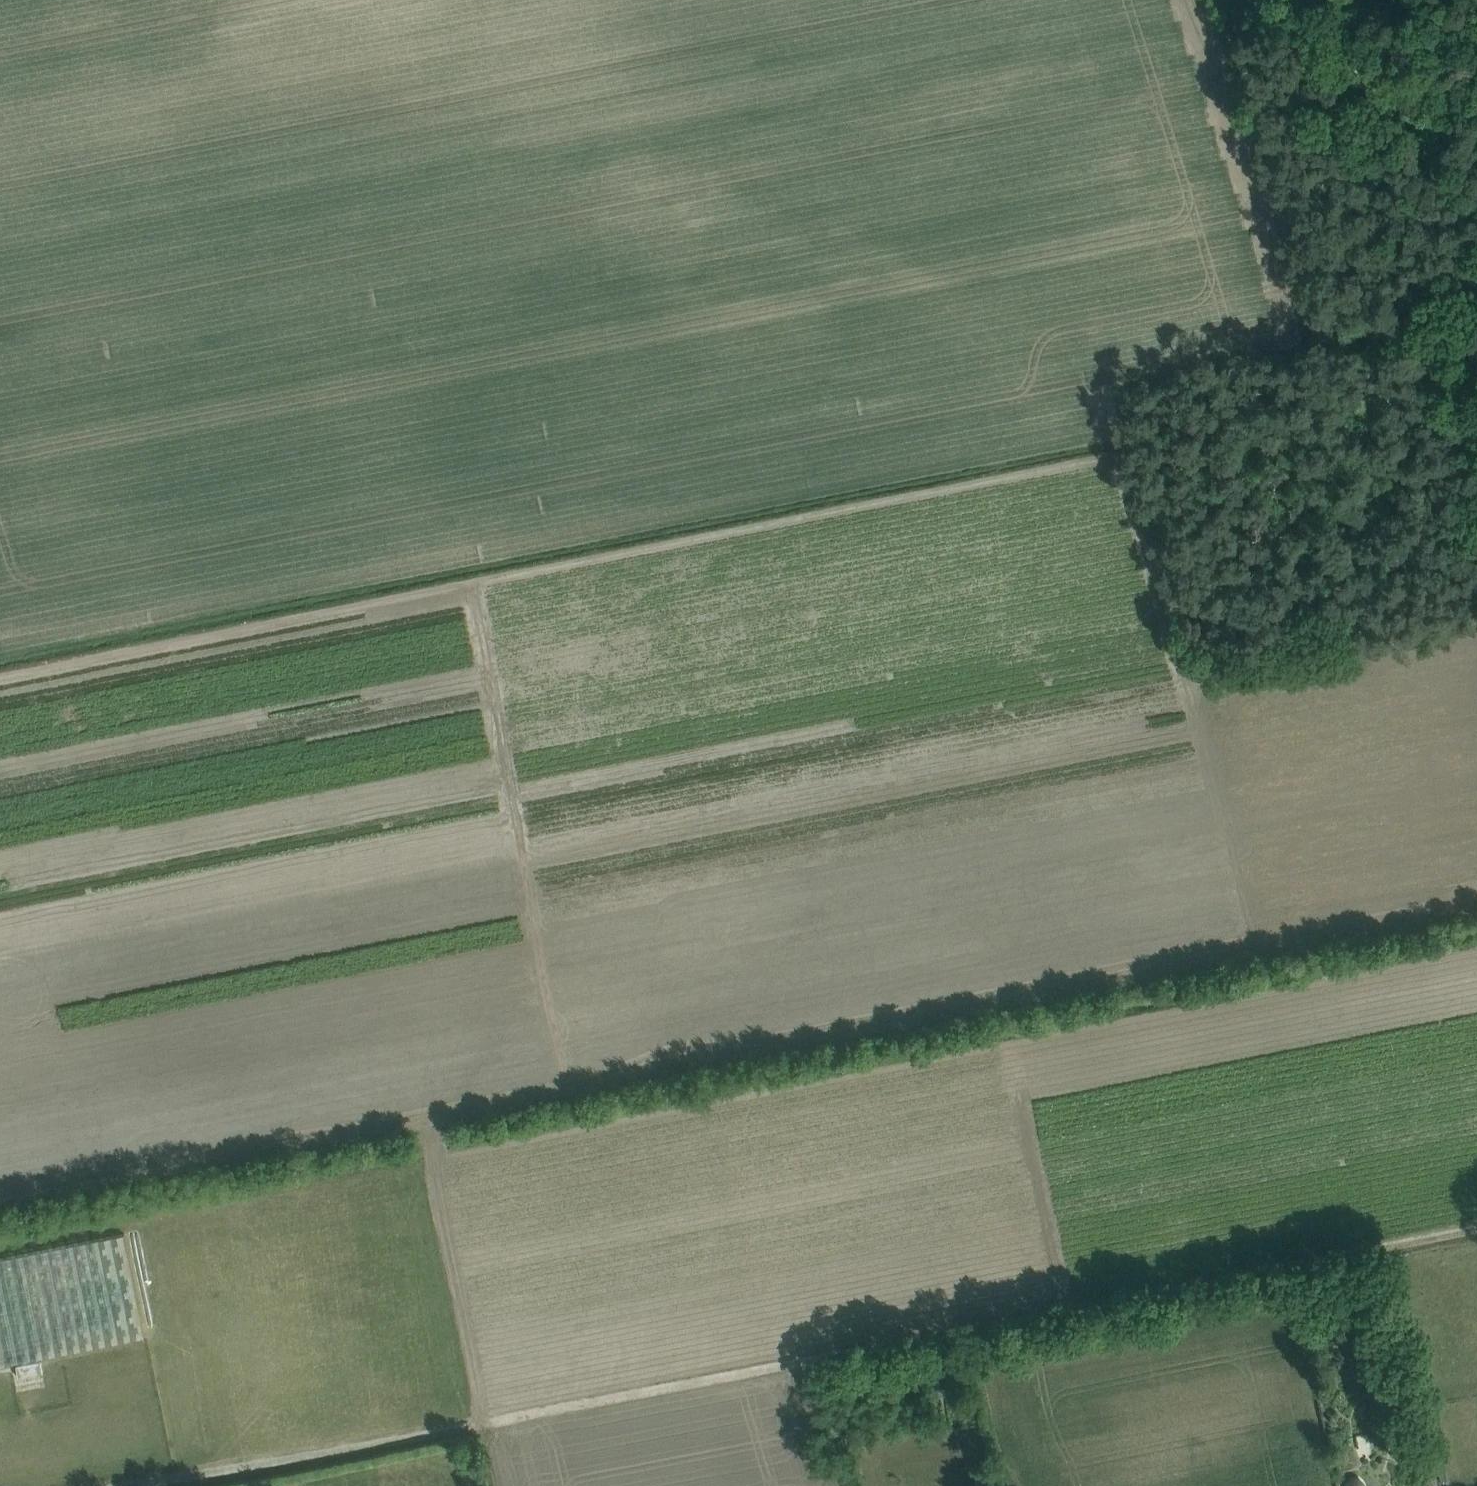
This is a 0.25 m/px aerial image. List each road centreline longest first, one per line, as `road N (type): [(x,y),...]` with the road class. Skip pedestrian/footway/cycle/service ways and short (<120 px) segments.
road 1 (unclassified): [(168,1485),(1476,1236)]

